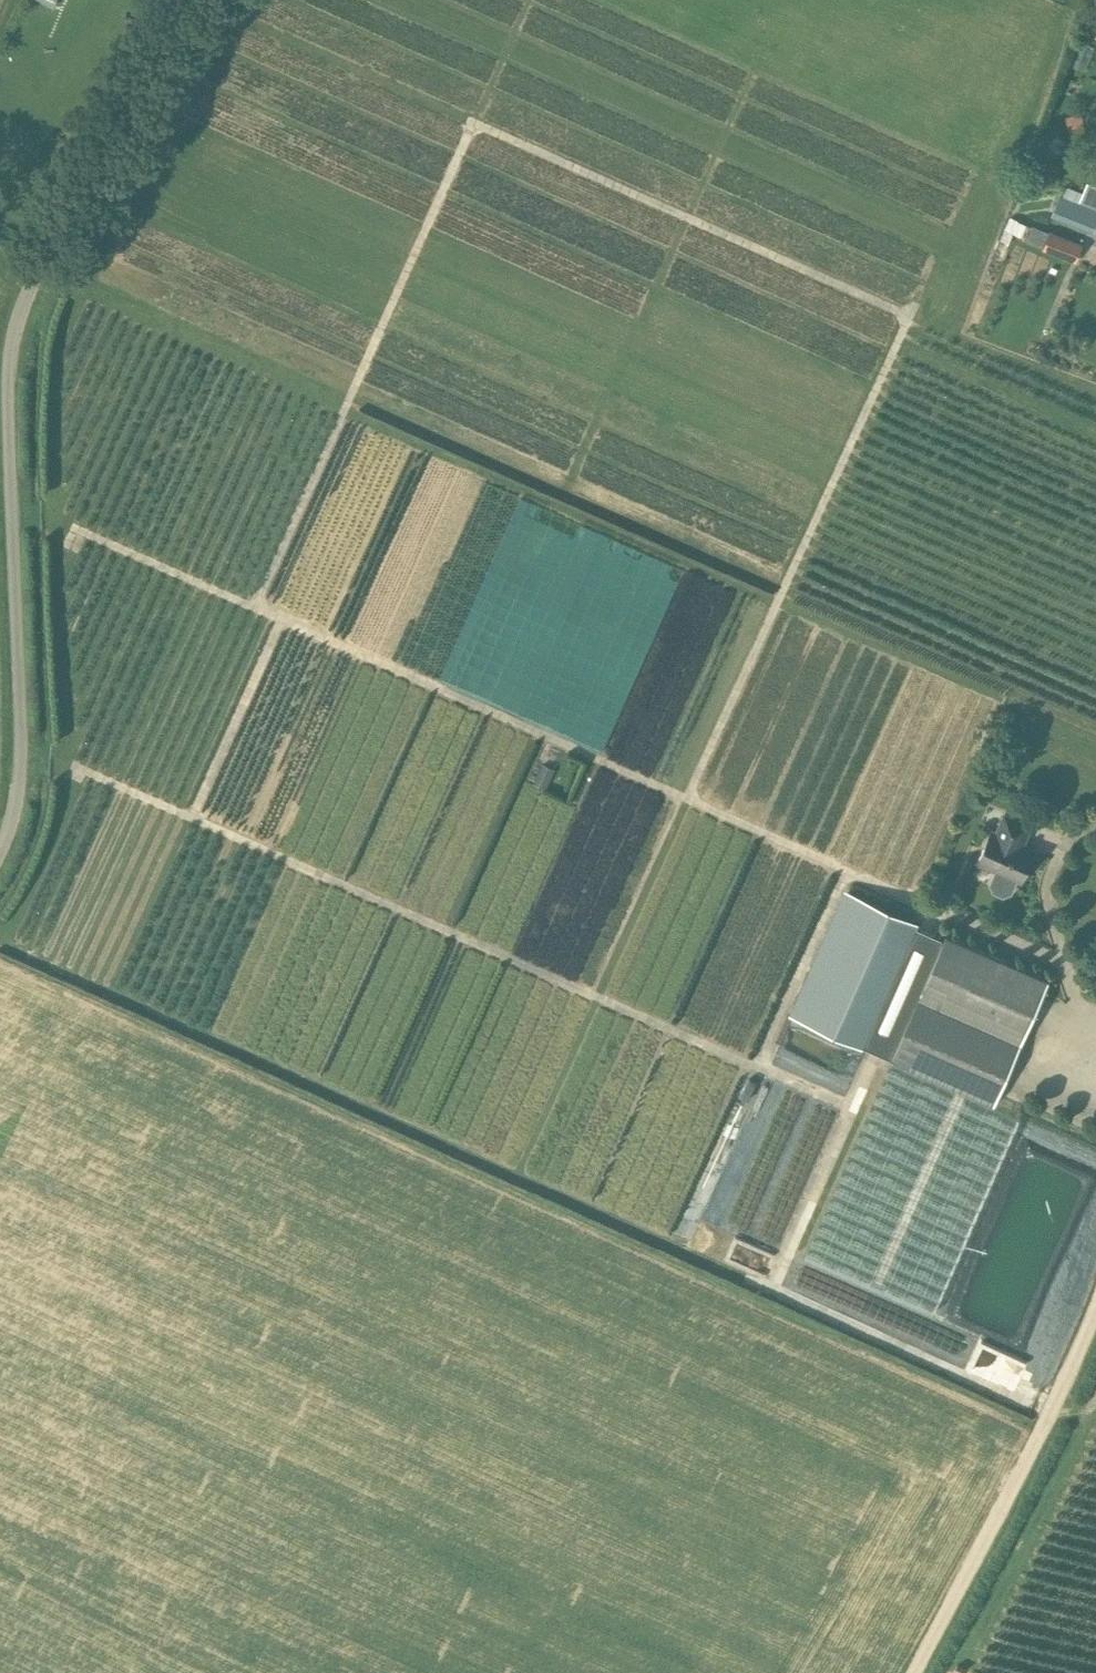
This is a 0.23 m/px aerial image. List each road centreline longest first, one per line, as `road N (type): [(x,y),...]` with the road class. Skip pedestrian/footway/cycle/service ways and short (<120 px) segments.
road 1 (unclassified): [(0,803),(3,318),(43,214),(167,0)]
road 2 (track): [(922,1672),(1095,1321)]

